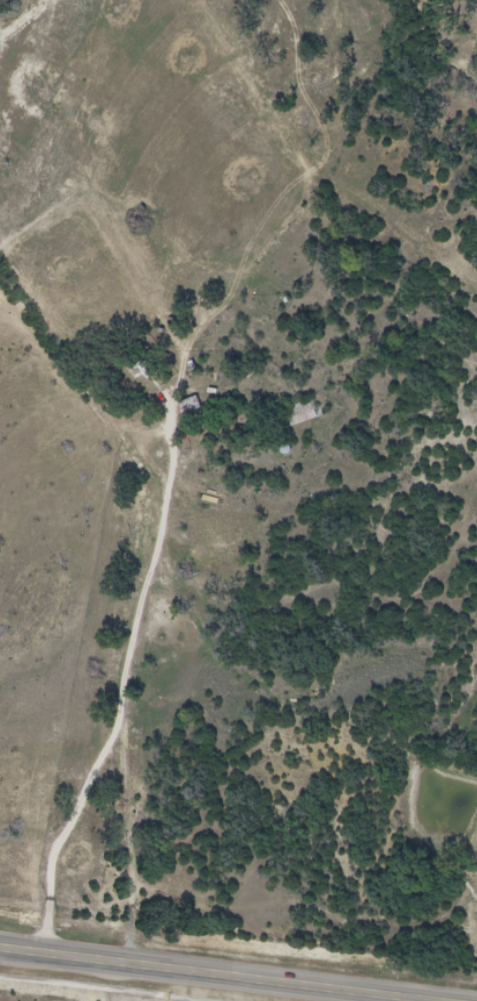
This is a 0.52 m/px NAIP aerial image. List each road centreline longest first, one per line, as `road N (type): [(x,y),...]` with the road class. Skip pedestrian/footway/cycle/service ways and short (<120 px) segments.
road 1 (residential): [(174,404),(161,555),(122,732),(135,913),(131,966)]
road 2 (residential): [(142,624),(280,594),(344,550),(476,412)]
road 3 (primary): [(400,1000),(0,949)]

